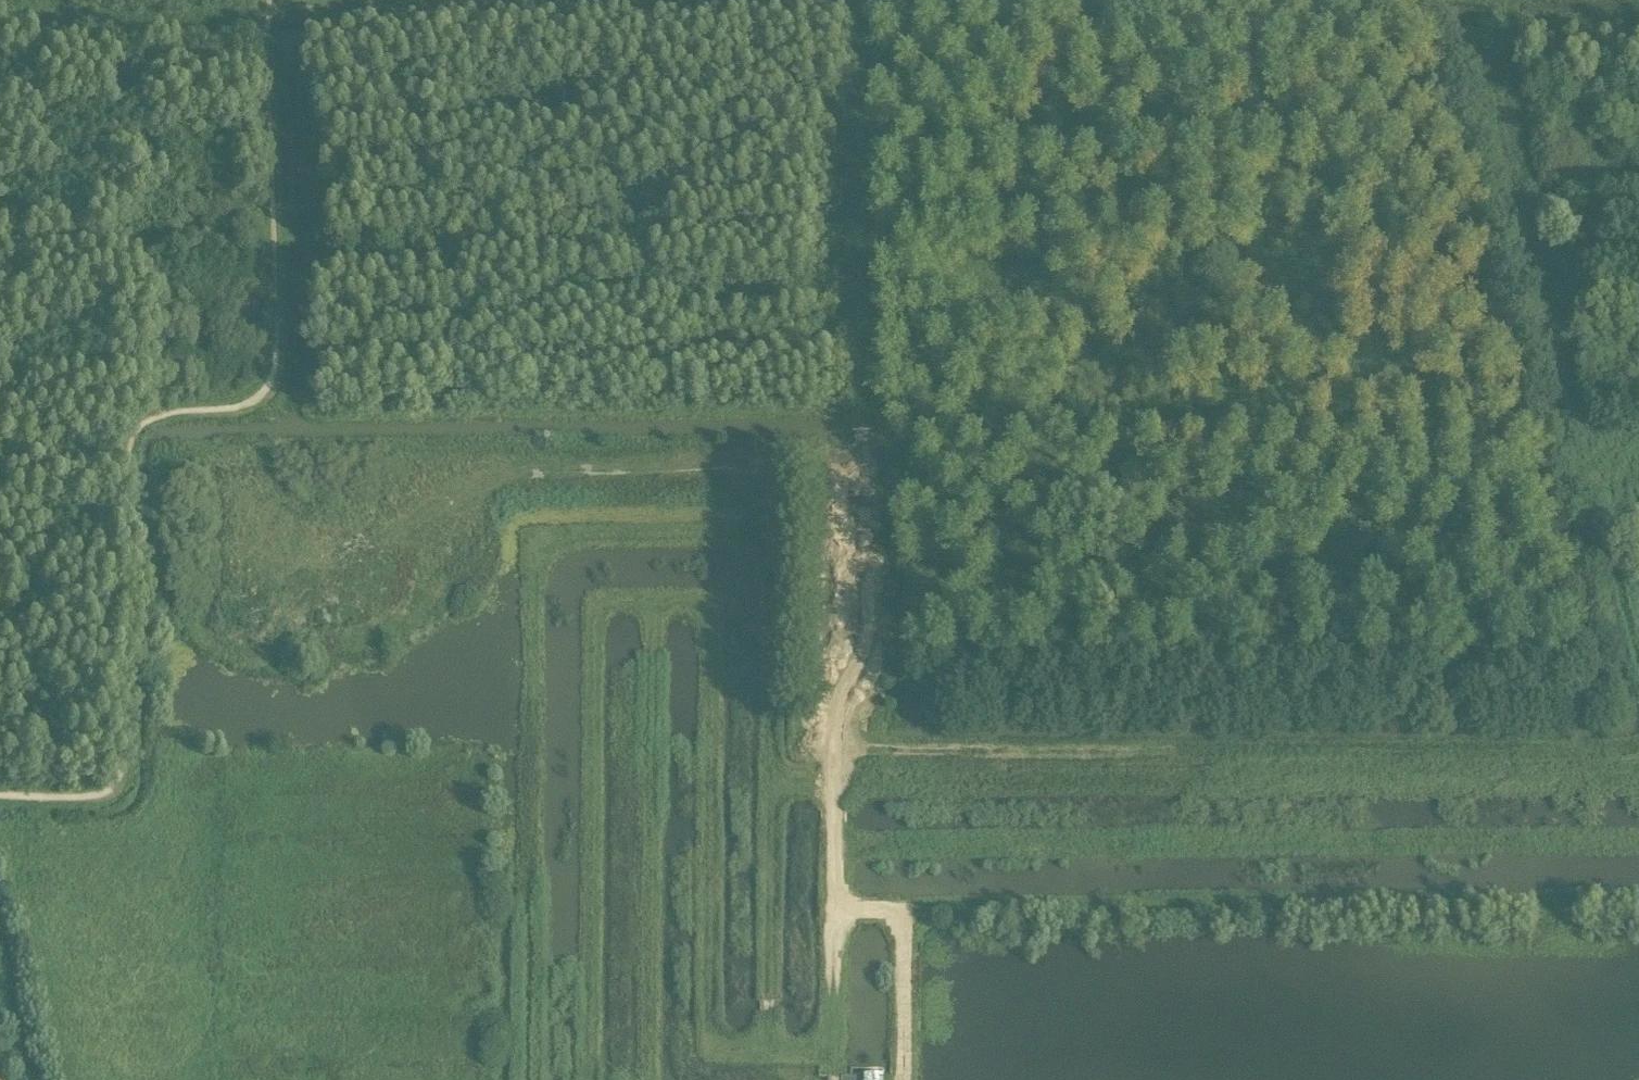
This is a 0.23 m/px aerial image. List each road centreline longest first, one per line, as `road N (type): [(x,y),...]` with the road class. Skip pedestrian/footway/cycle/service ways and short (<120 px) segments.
road 1 (track): [(0,796),(103,797),(121,778),(131,440),(155,415),(255,403),(278,365),(265,32),(273,0)]
road 2 (track): [(1638,746),(834,755)]
road 3 (track): [(834,755),(834,707),(864,639),(848,0)]
road 4 (track): [(1583,446),(1446,0)]
road 5 (track): [(0,15),(466,0)]
road 6 (track): [(903,1079),(903,912),(855,911),(833,889),(834,755)]
road 7 (track): [(542,0),(757,9),(844,0)]
road 8 (track): [(1631,445),(1583,446),(1638,666)]

